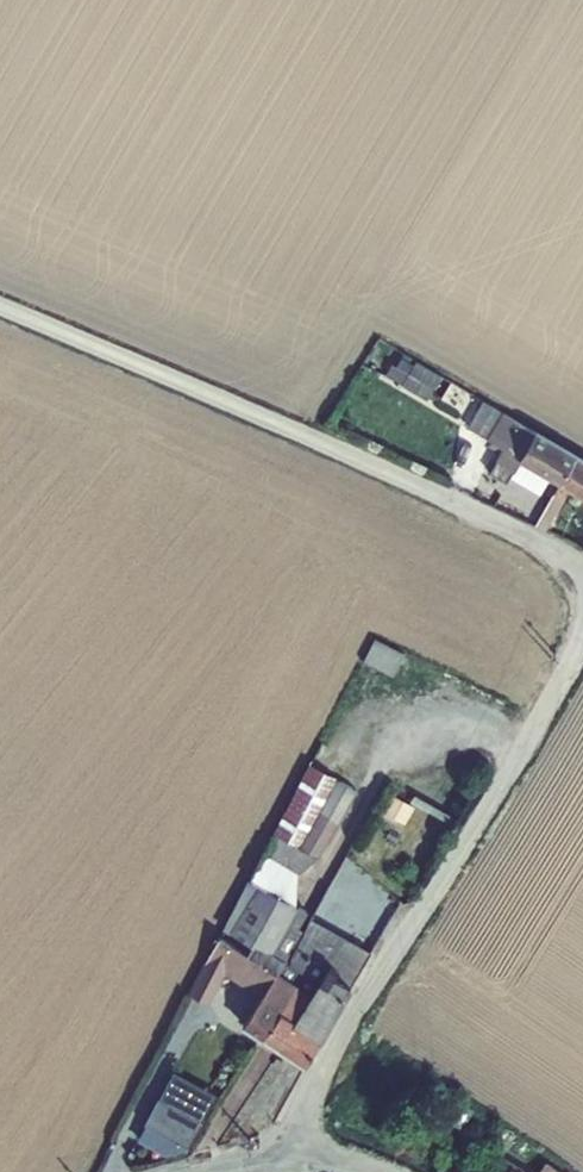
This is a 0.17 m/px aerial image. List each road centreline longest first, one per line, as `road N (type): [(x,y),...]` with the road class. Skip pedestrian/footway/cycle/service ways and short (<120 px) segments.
road 1 (residential): [(582,590),(574,646),(259,1142)]
road 2 (residential): [(290,431),(431,494),(582,577)]
road 3 (unclassified): [(0,309),(290,431)]

